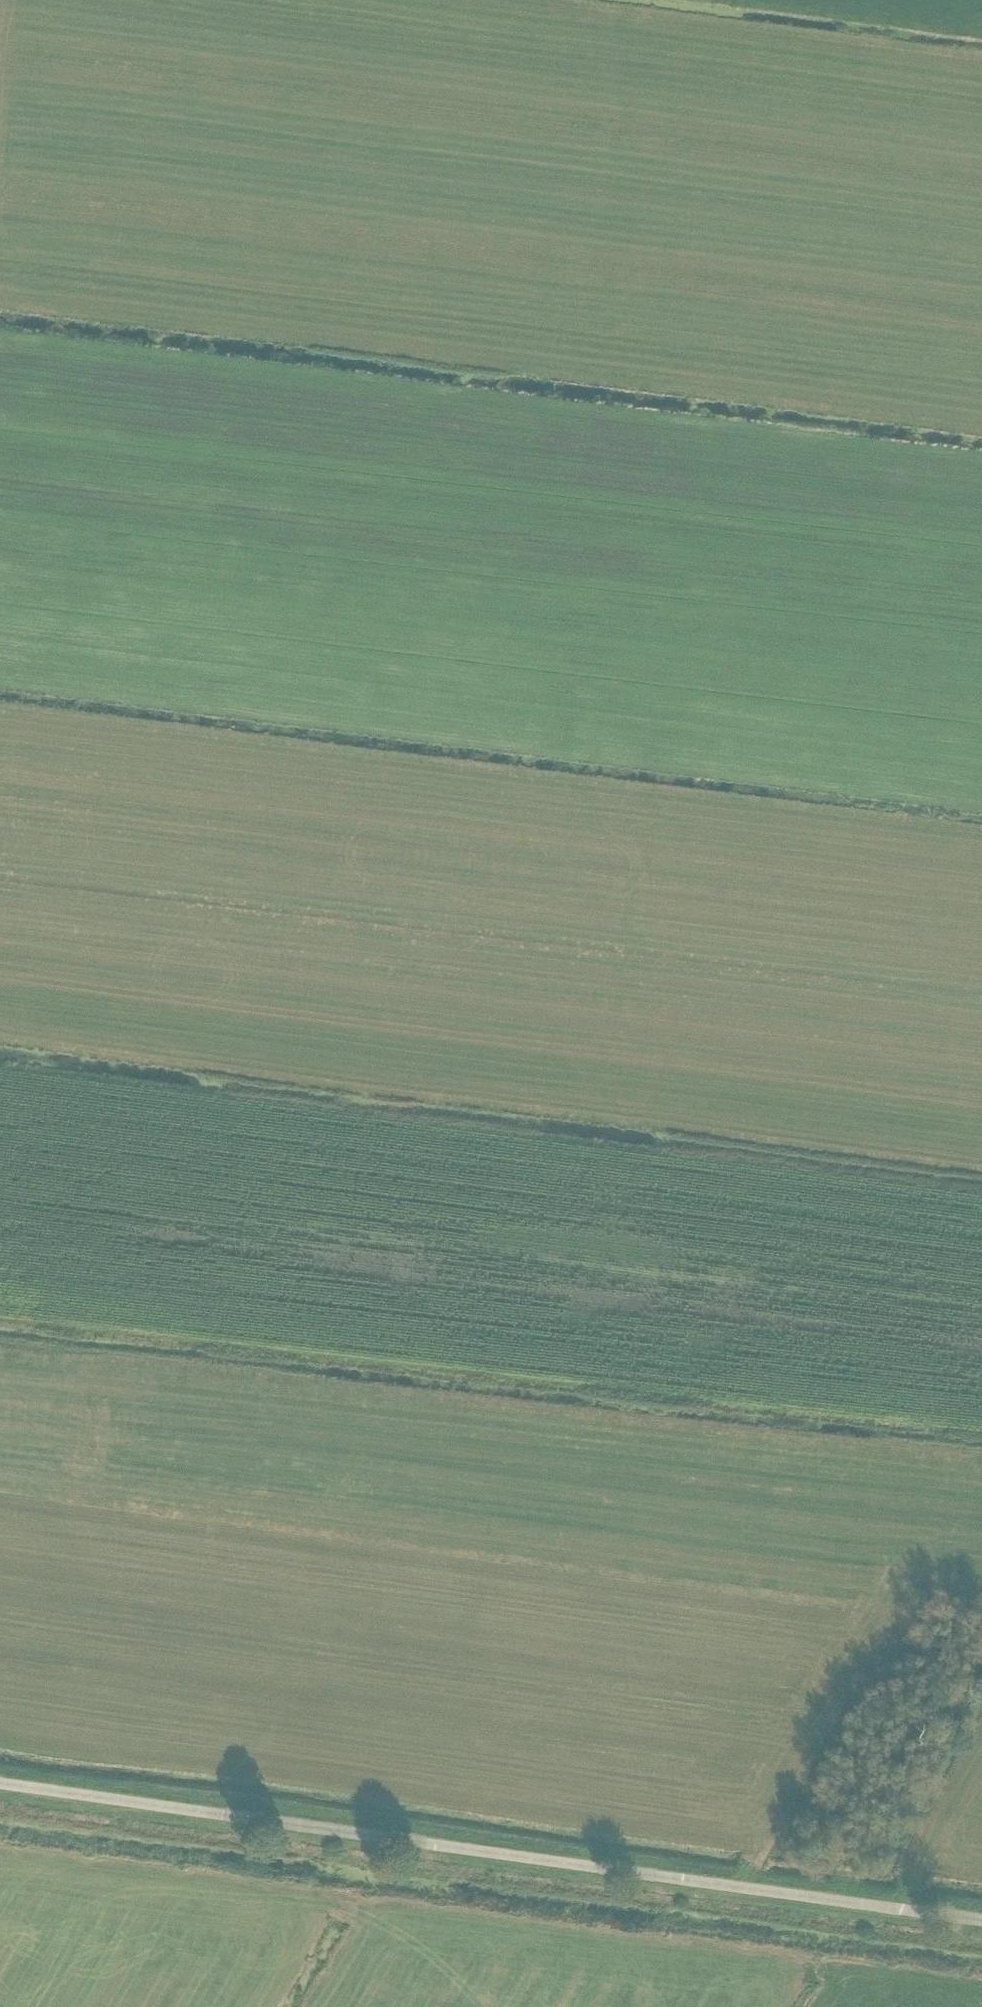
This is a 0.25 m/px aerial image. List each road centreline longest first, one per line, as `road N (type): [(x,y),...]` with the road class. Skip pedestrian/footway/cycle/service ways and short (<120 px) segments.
road 1 (unclassified): [(981,1921),(0,1783)]

